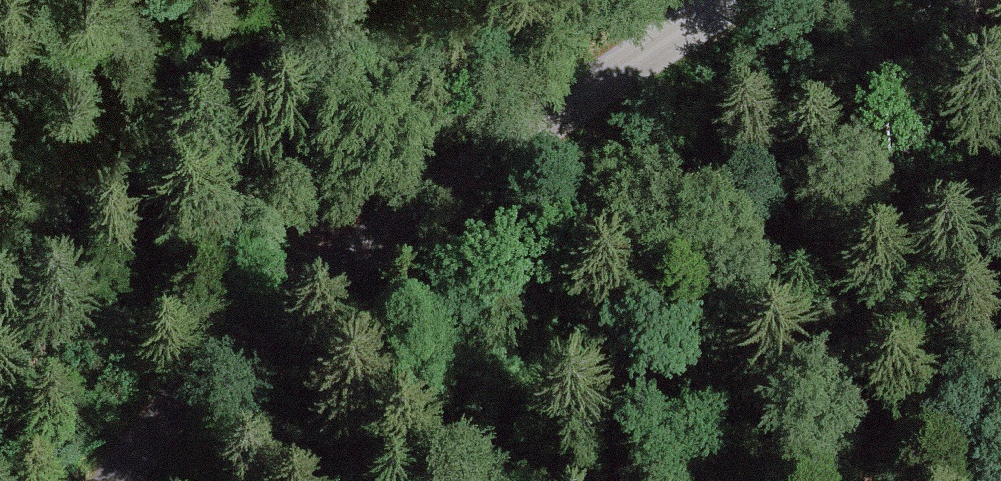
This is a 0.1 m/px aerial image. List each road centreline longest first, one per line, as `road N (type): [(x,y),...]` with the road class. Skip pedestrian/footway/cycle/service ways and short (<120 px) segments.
road 1 (track): [(0,178),(86,183),(274,229),(343,270),(607,280),(1000,385)]
road 2 (unclassified): [(747,0),(343,270),(185,394),(129,480)]

